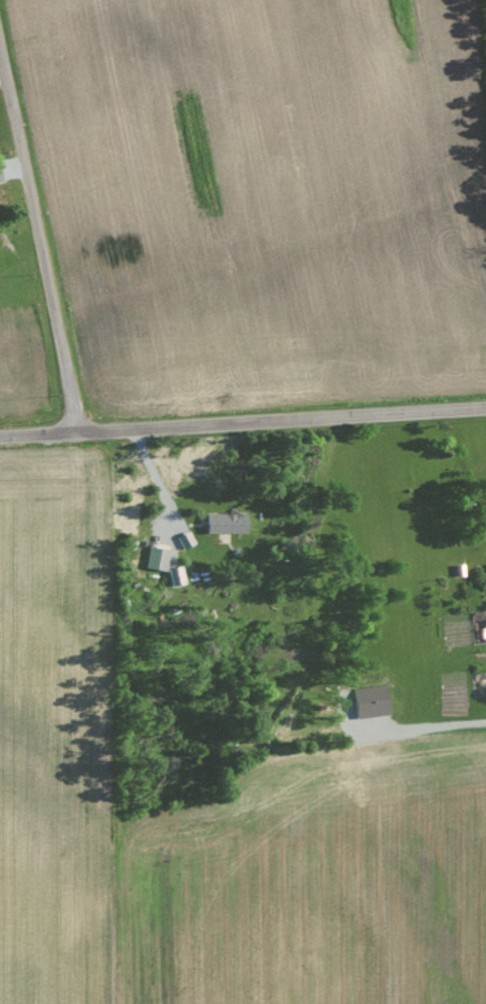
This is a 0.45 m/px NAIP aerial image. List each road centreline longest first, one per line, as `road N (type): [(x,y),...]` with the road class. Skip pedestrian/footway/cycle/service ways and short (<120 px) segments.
road 1 (residential): [(0,436),(485,411)]
road 2 (residential): [(82,433),(0,50)]

